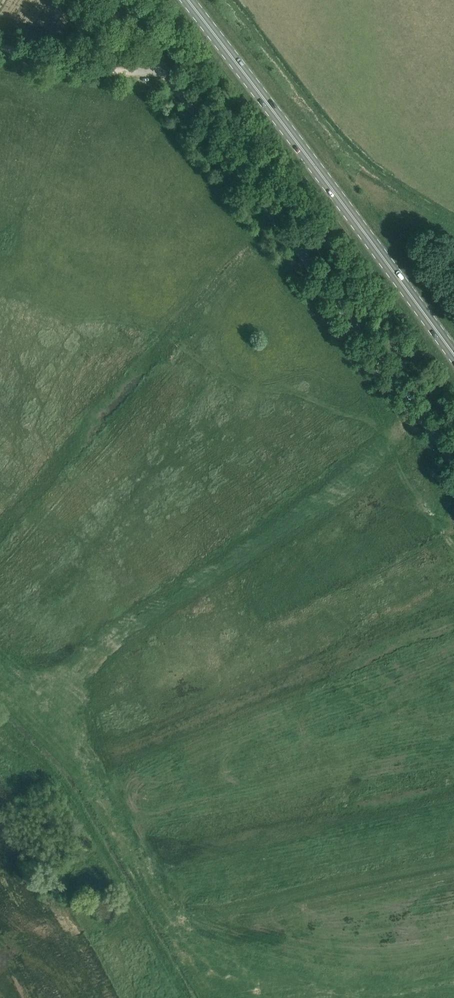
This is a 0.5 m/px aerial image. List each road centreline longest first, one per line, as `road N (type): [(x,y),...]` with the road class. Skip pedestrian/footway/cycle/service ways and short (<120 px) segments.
road 1 (unclassified): [(453,461),(107,0)]
road 2 (secondary): [(453,357),(281,106),(194,0)]
road 3 (track): [(0,45),(116,71),(159,63)]

